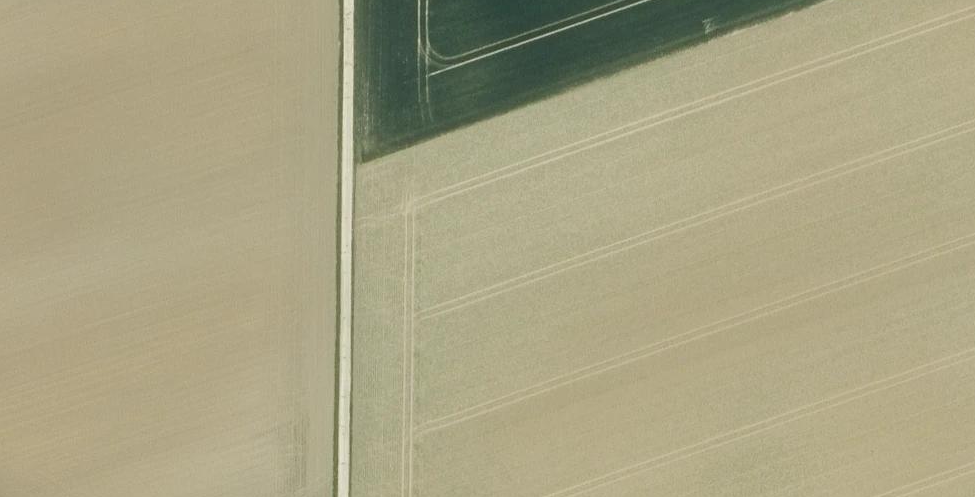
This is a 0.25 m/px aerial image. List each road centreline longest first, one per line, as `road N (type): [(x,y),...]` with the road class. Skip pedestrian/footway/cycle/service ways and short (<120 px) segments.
road 1 (track): [(347,0),(341,496)]

